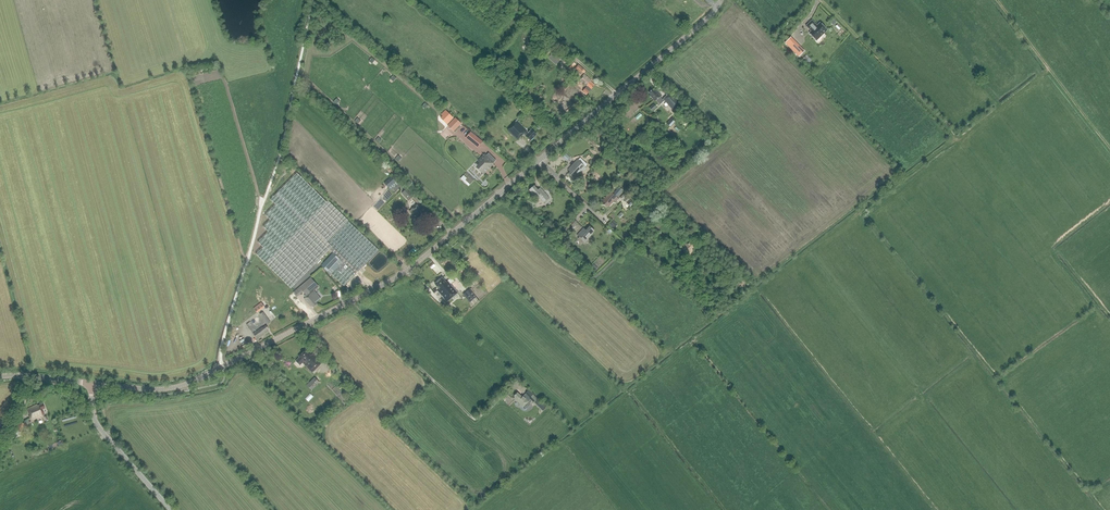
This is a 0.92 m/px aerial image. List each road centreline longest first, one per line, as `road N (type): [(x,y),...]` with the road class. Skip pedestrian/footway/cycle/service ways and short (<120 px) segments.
road 1 (tertiary): [(94,383),(159,389),(190,383),(389,281),(592,118),(720,0)]
road 2 (track): [(809,253),(1048,67)]
road 3 (track): [(820,0),(956,138)]
road 4 (track): [(996,0),(1109,148)]
road 5 (tertiary): [(171,509),(99,427),(94,383)]
road 6 (track): [(0,229),(35,356),(28,376)]

